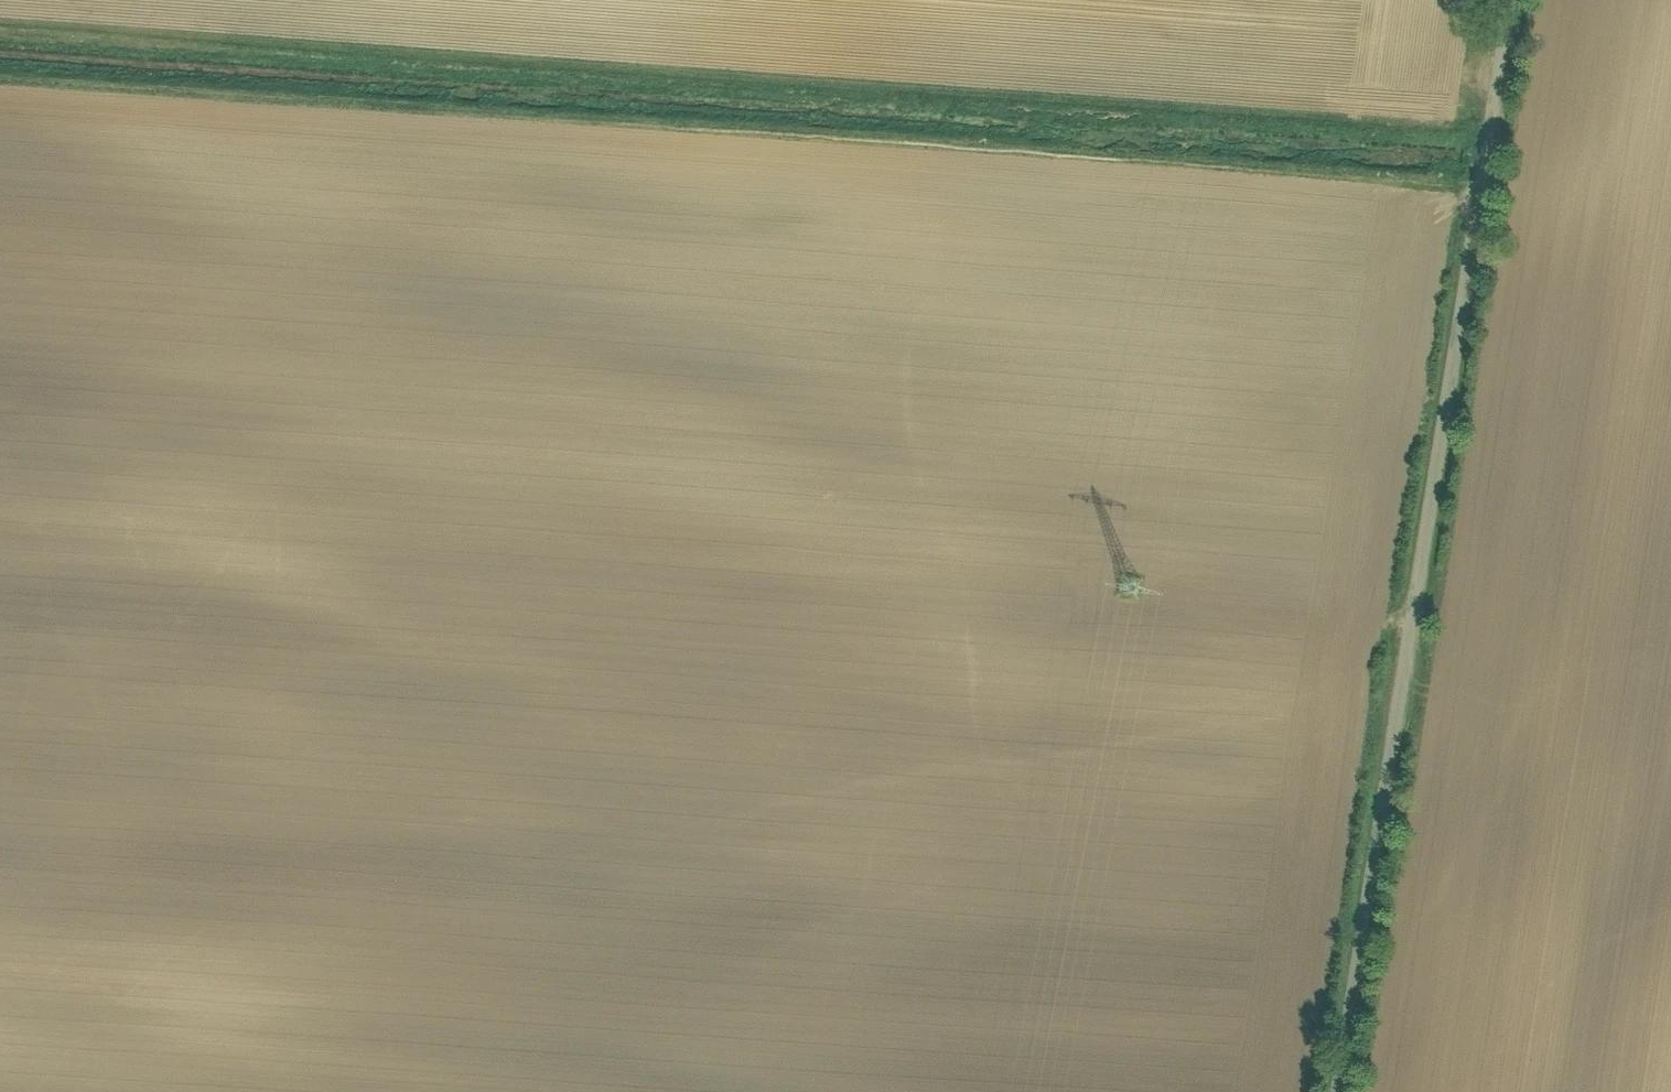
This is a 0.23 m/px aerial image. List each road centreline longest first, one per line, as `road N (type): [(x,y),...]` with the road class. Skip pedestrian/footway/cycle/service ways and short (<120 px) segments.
road 1 (unclassified): [(1344,1091),(1517,0)]

